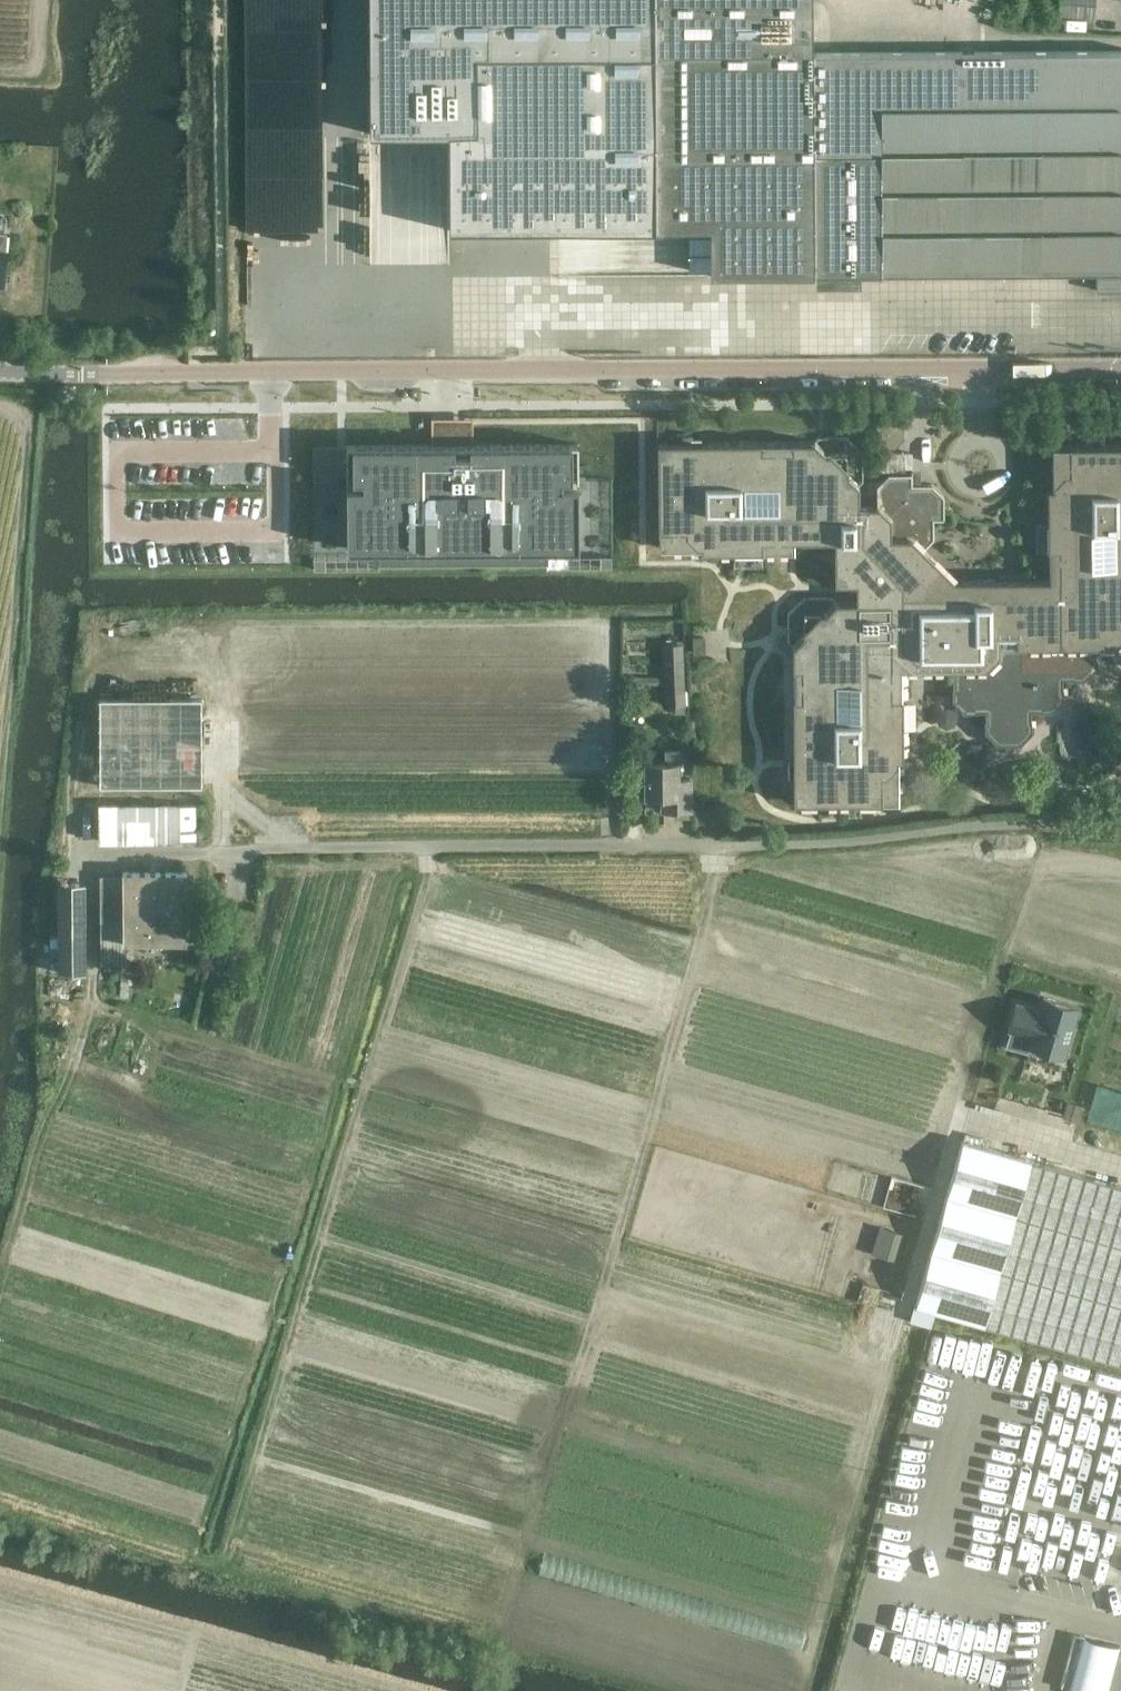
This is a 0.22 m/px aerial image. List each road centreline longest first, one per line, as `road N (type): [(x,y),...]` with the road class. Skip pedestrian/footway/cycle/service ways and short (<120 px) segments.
road 1 (unclassified): [(1120,368),(0,367)]
road 2 (unclassified): [(261,846),(846,839),(955,823),(1120,822)]

